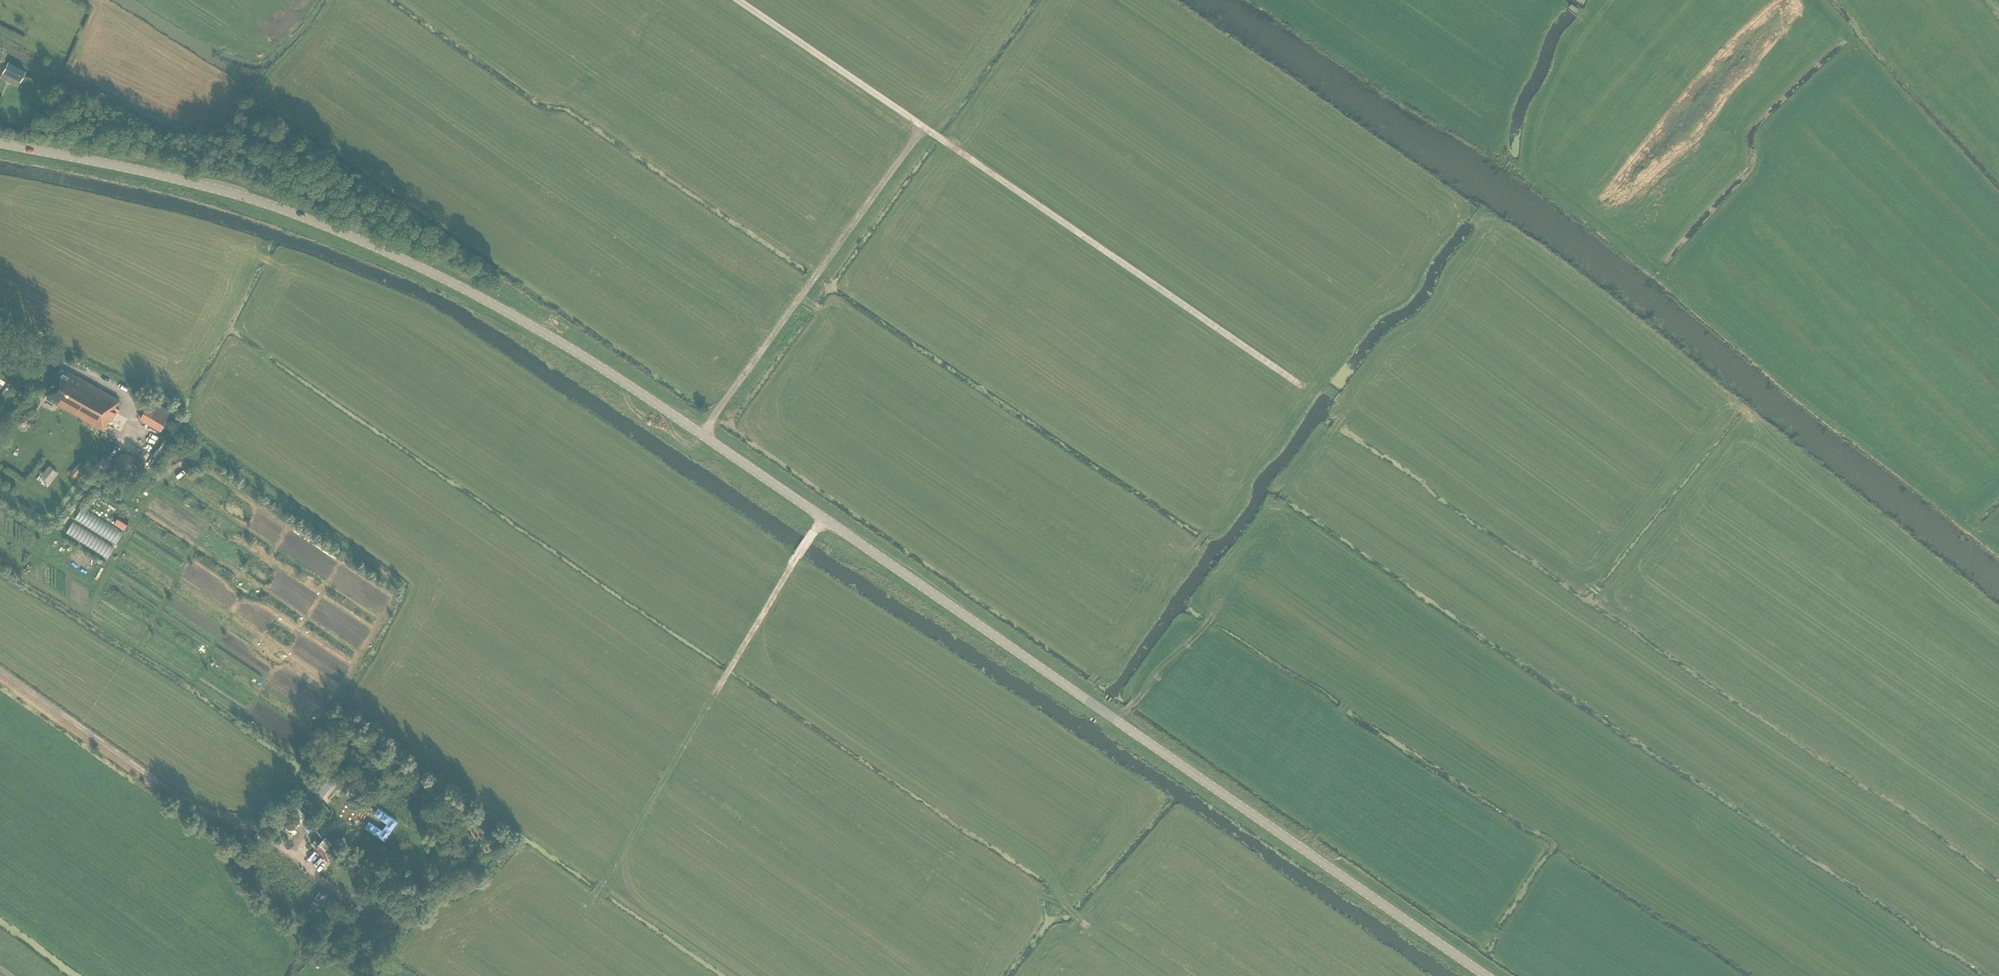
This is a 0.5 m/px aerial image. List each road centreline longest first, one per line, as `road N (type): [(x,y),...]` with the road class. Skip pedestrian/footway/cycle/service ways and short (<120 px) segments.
road 1 (secondary): [(1487,975),(582,350),(461,282),(223,191),(0,143)]
road 2 (track): [(736,0),(1299,385),(1322,388),(1347,407)]
road 3 (track): [(922,128),(703,434)]
road 4 (track): [(146,0),(227,49),(258,59),(267,53)]

